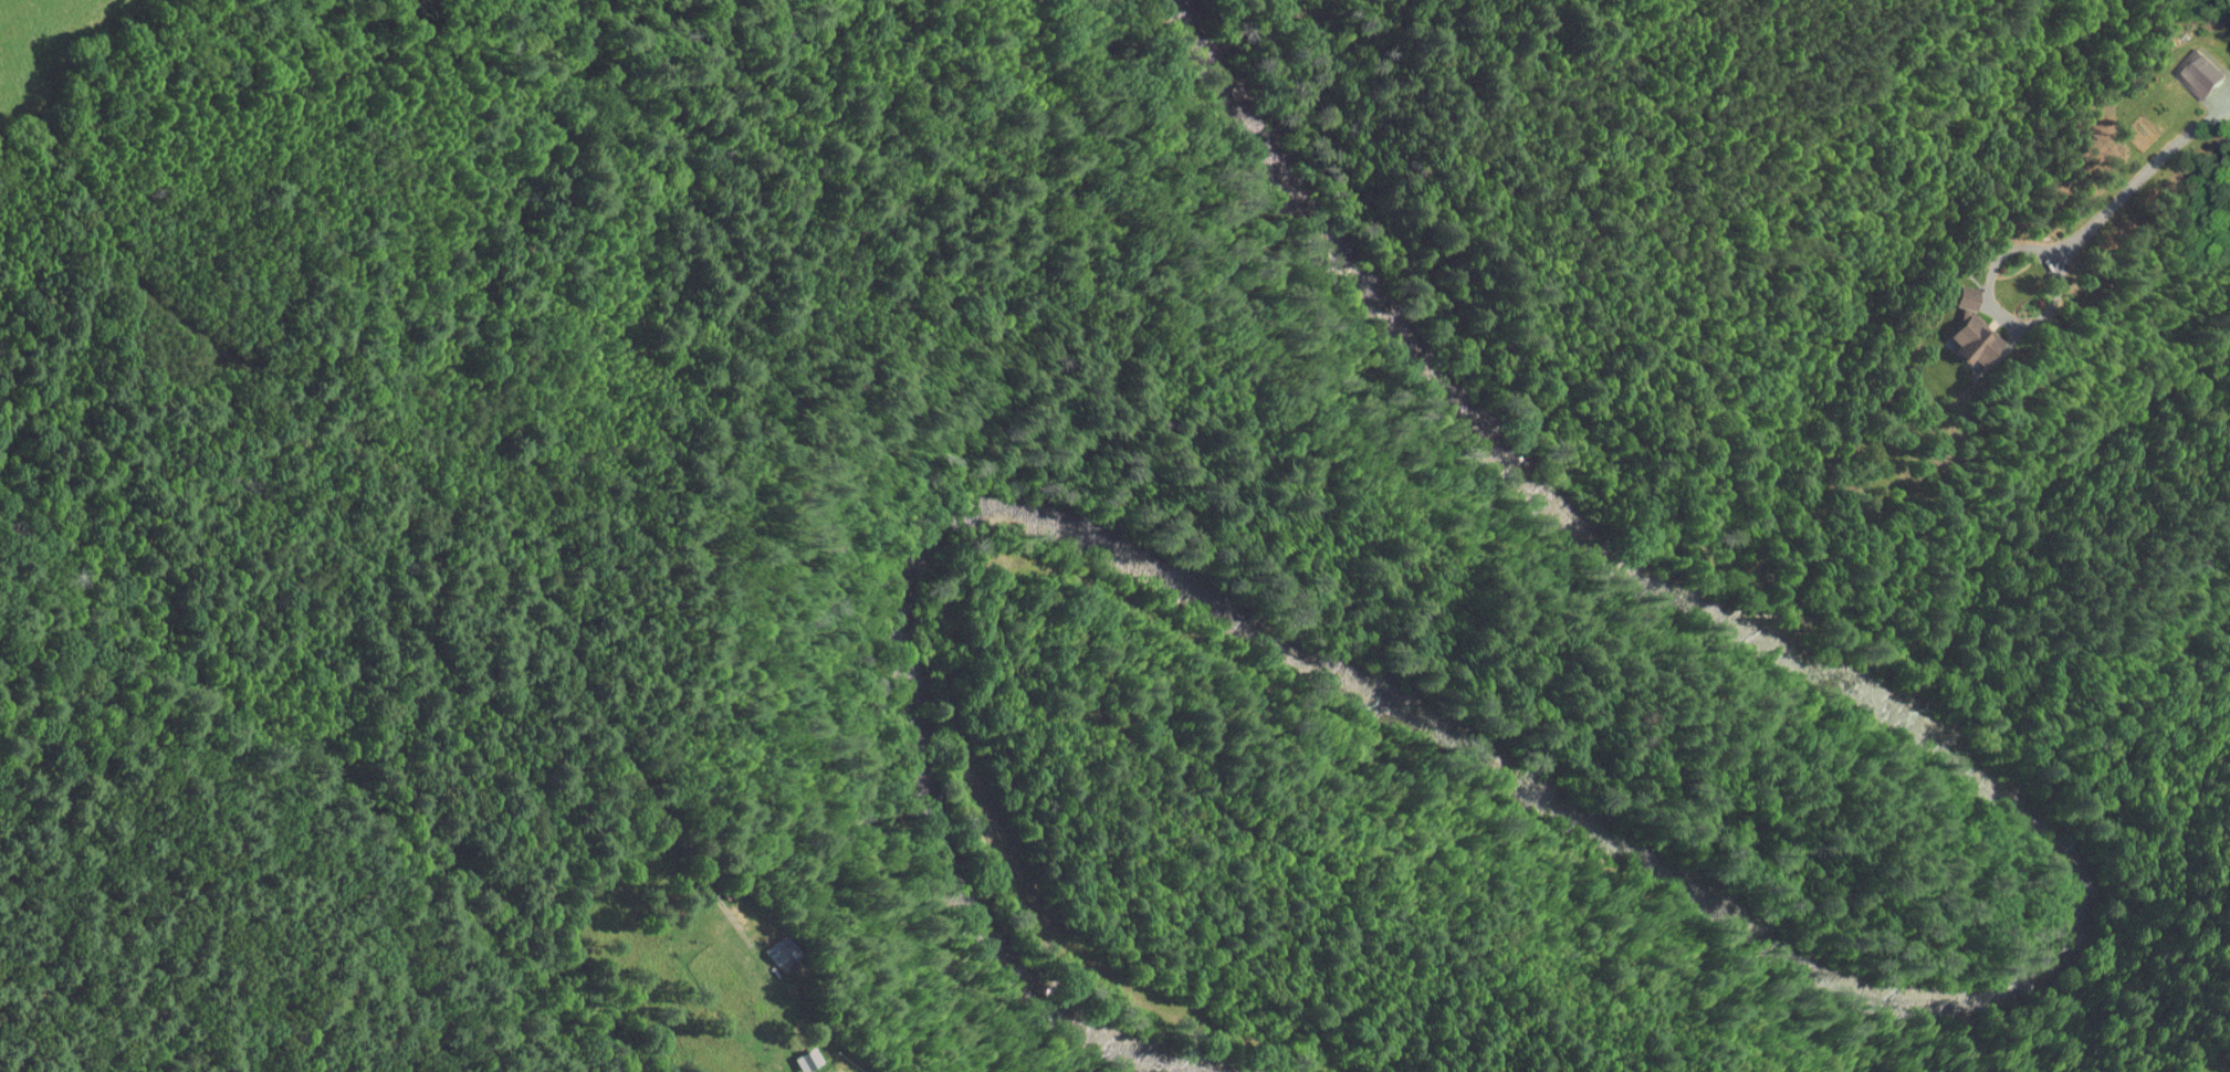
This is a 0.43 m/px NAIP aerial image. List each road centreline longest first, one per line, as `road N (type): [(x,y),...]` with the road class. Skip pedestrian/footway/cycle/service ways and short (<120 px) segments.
road 1 (residential): [(0,125),(41,157),(122,280),(343,429),(436,517),(647,796),(714,911)]

